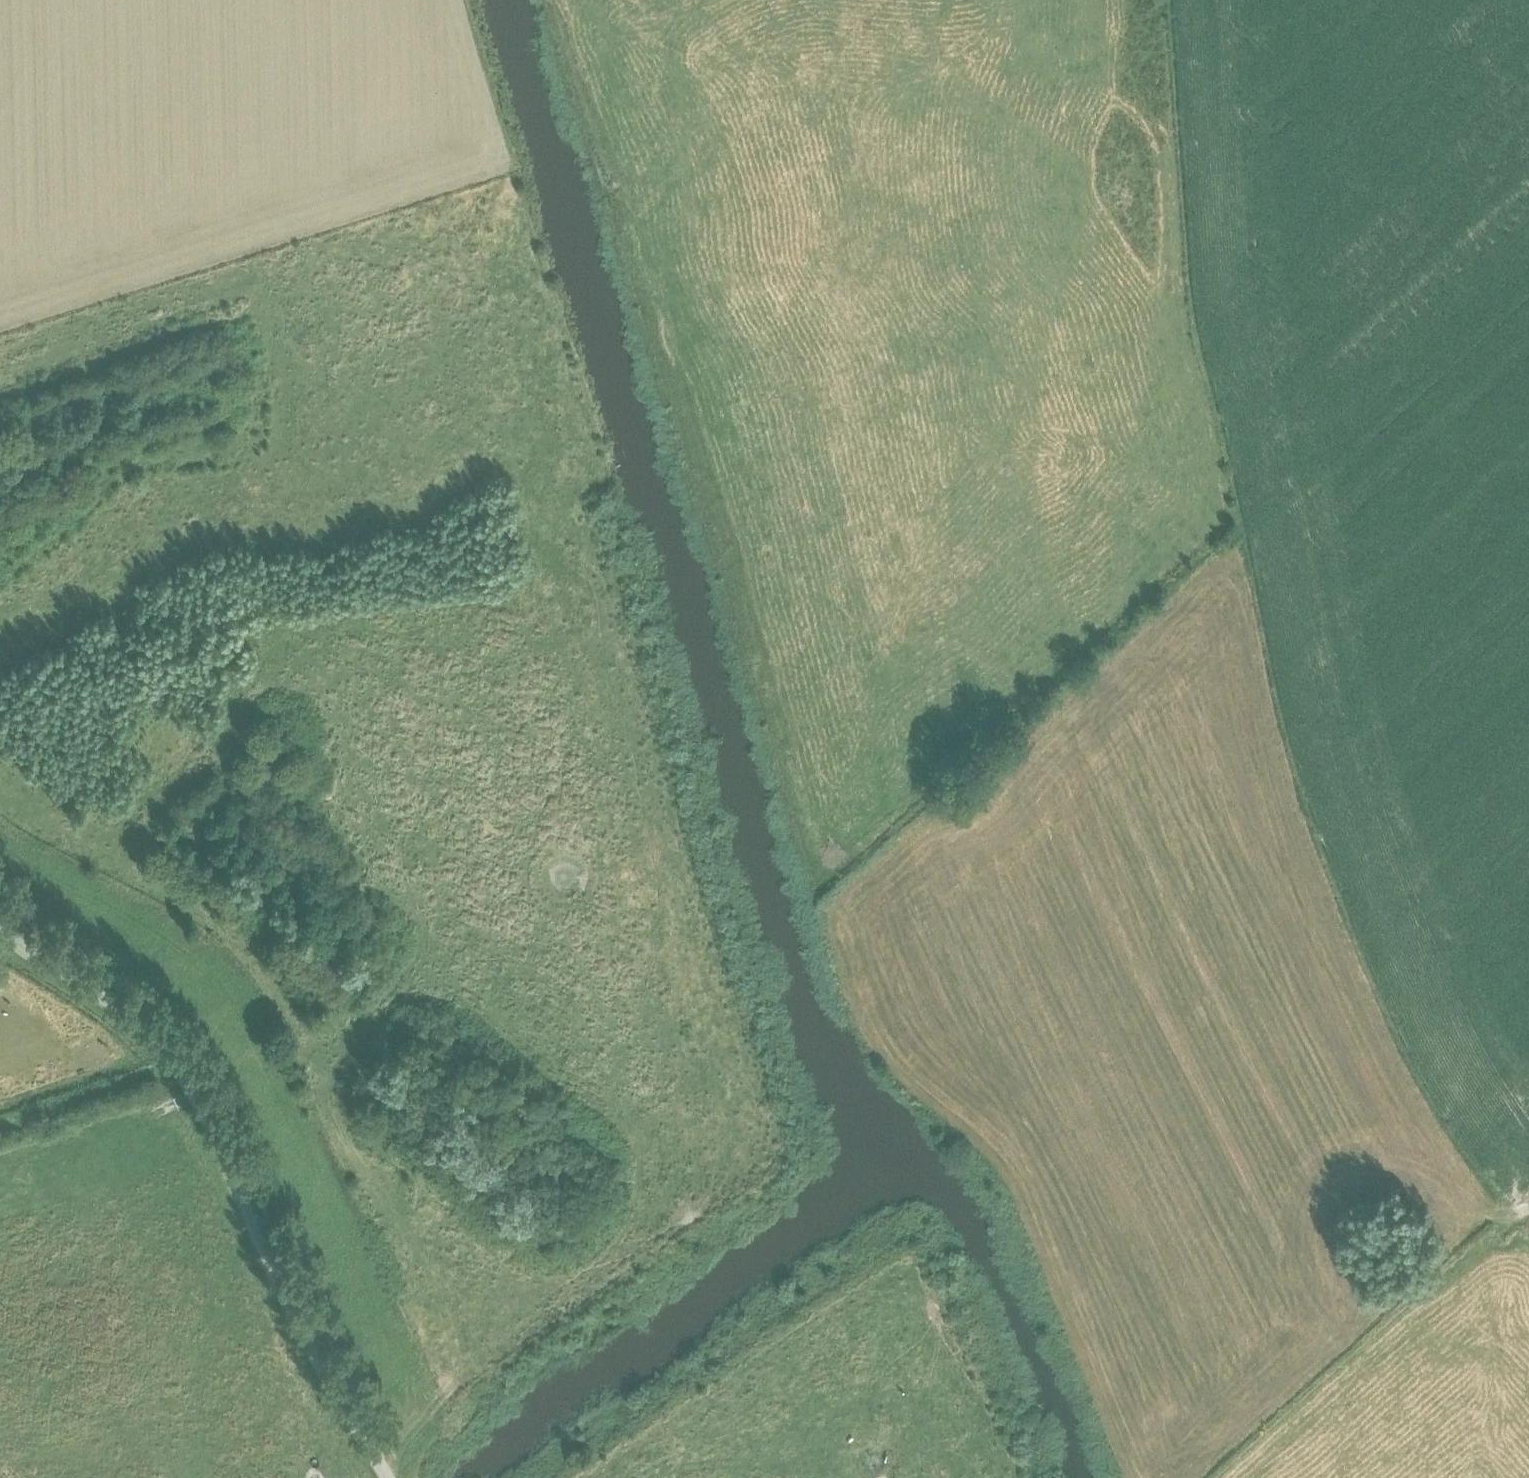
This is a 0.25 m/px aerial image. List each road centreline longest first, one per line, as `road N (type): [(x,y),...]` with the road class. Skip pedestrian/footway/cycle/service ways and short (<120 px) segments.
road 1 (unclassified): [(387,1477),(301,1333),(180,1074),(117,1009),(0,931)]

